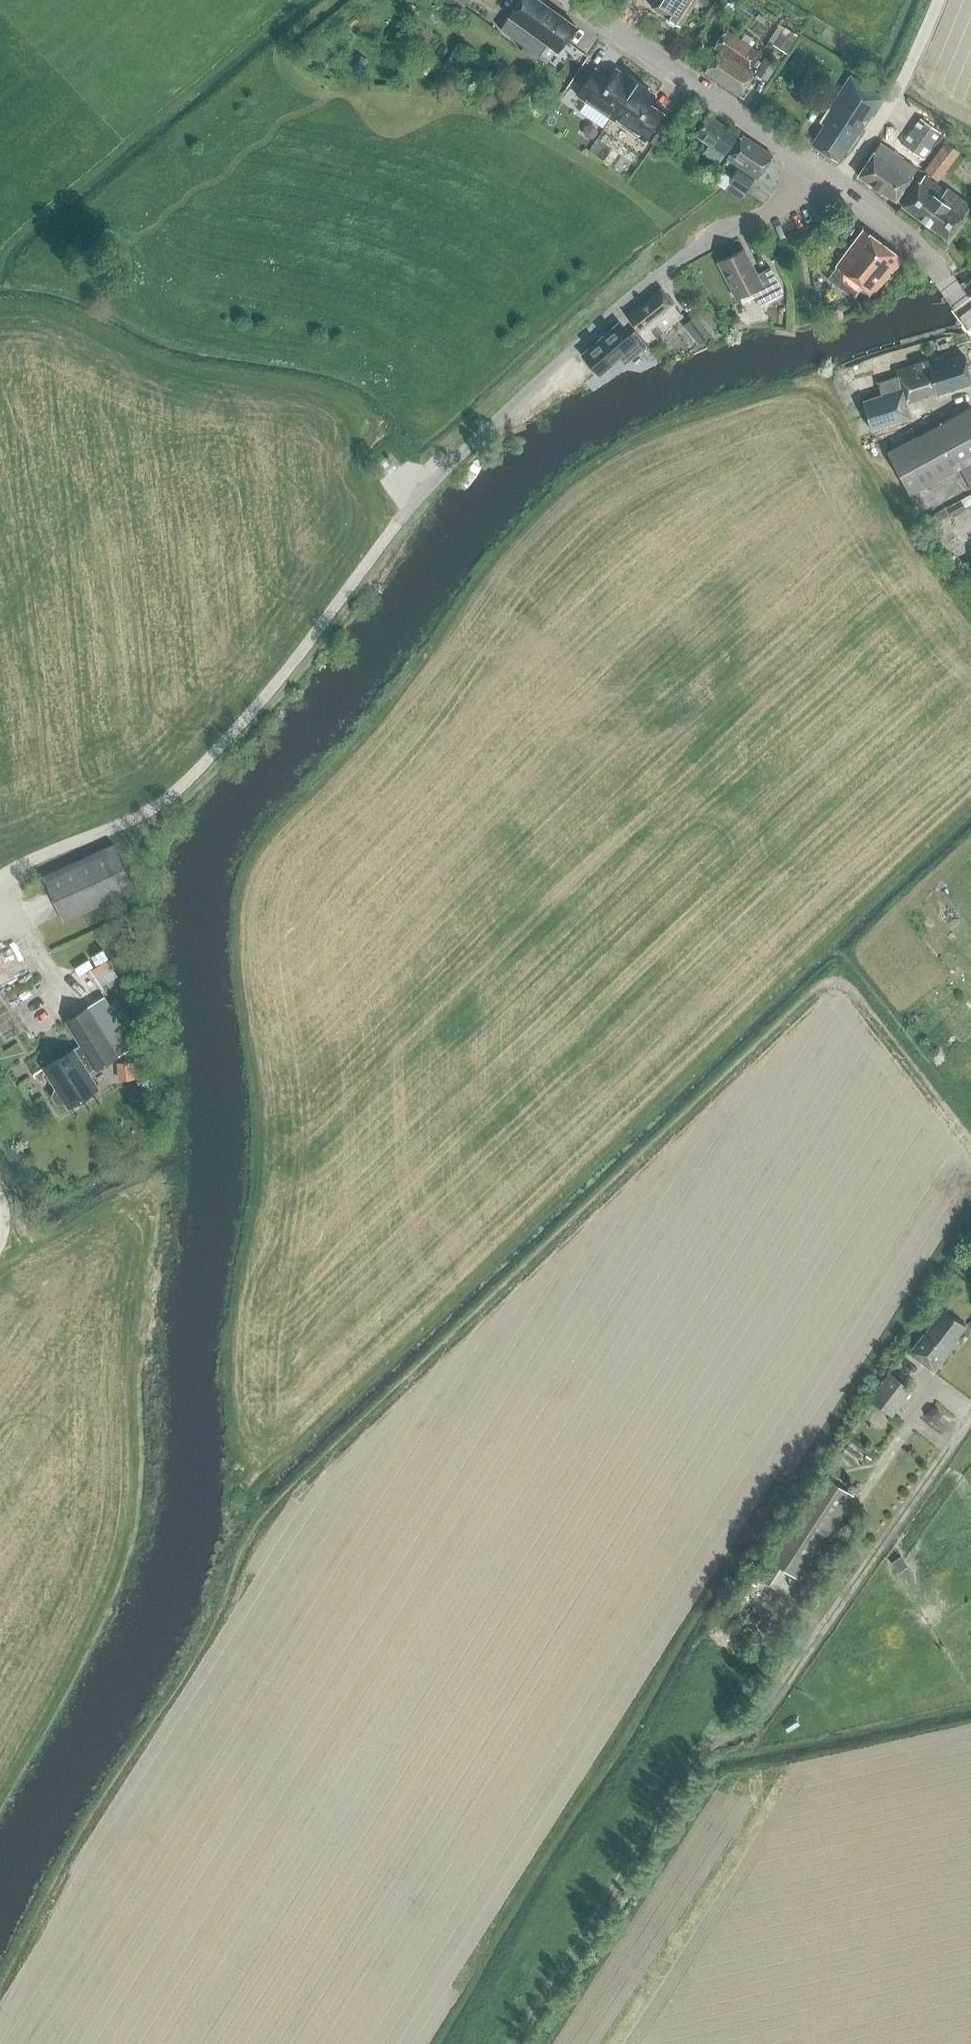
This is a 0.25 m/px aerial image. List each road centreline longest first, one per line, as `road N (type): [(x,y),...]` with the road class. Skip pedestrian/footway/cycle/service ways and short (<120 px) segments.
road 1 (residential): [(402,517),(515,400),(672,265),(773,209),(819,170)]
road 2 (tertiary): [(819,170),(575,0)]
road 3 (tertiary): [(970,317),(903,234),(819,170)]

